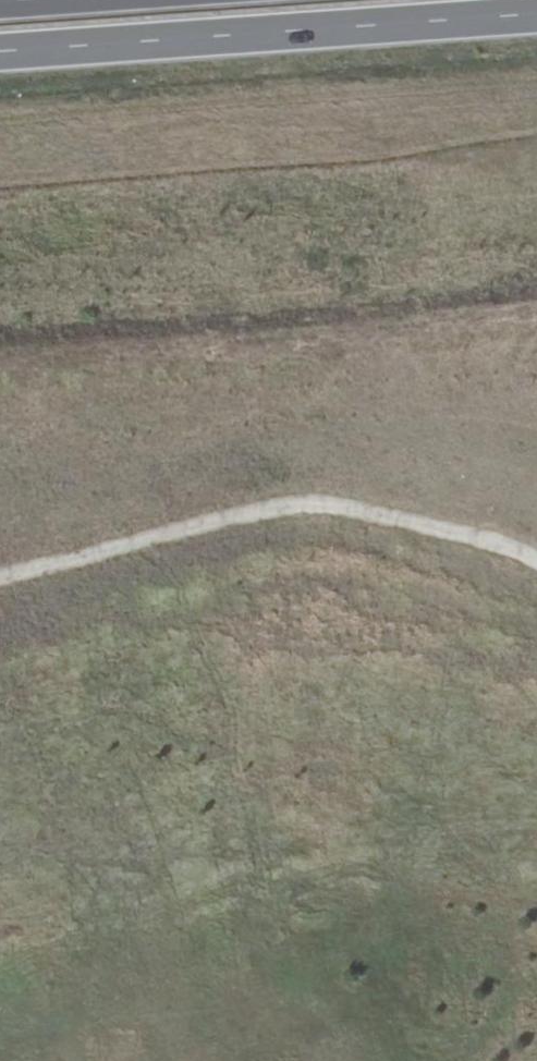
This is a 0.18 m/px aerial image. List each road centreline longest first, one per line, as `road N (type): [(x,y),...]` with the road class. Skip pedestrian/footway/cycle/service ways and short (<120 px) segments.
road 1 (trunk): [(0,52),(536,16)]

